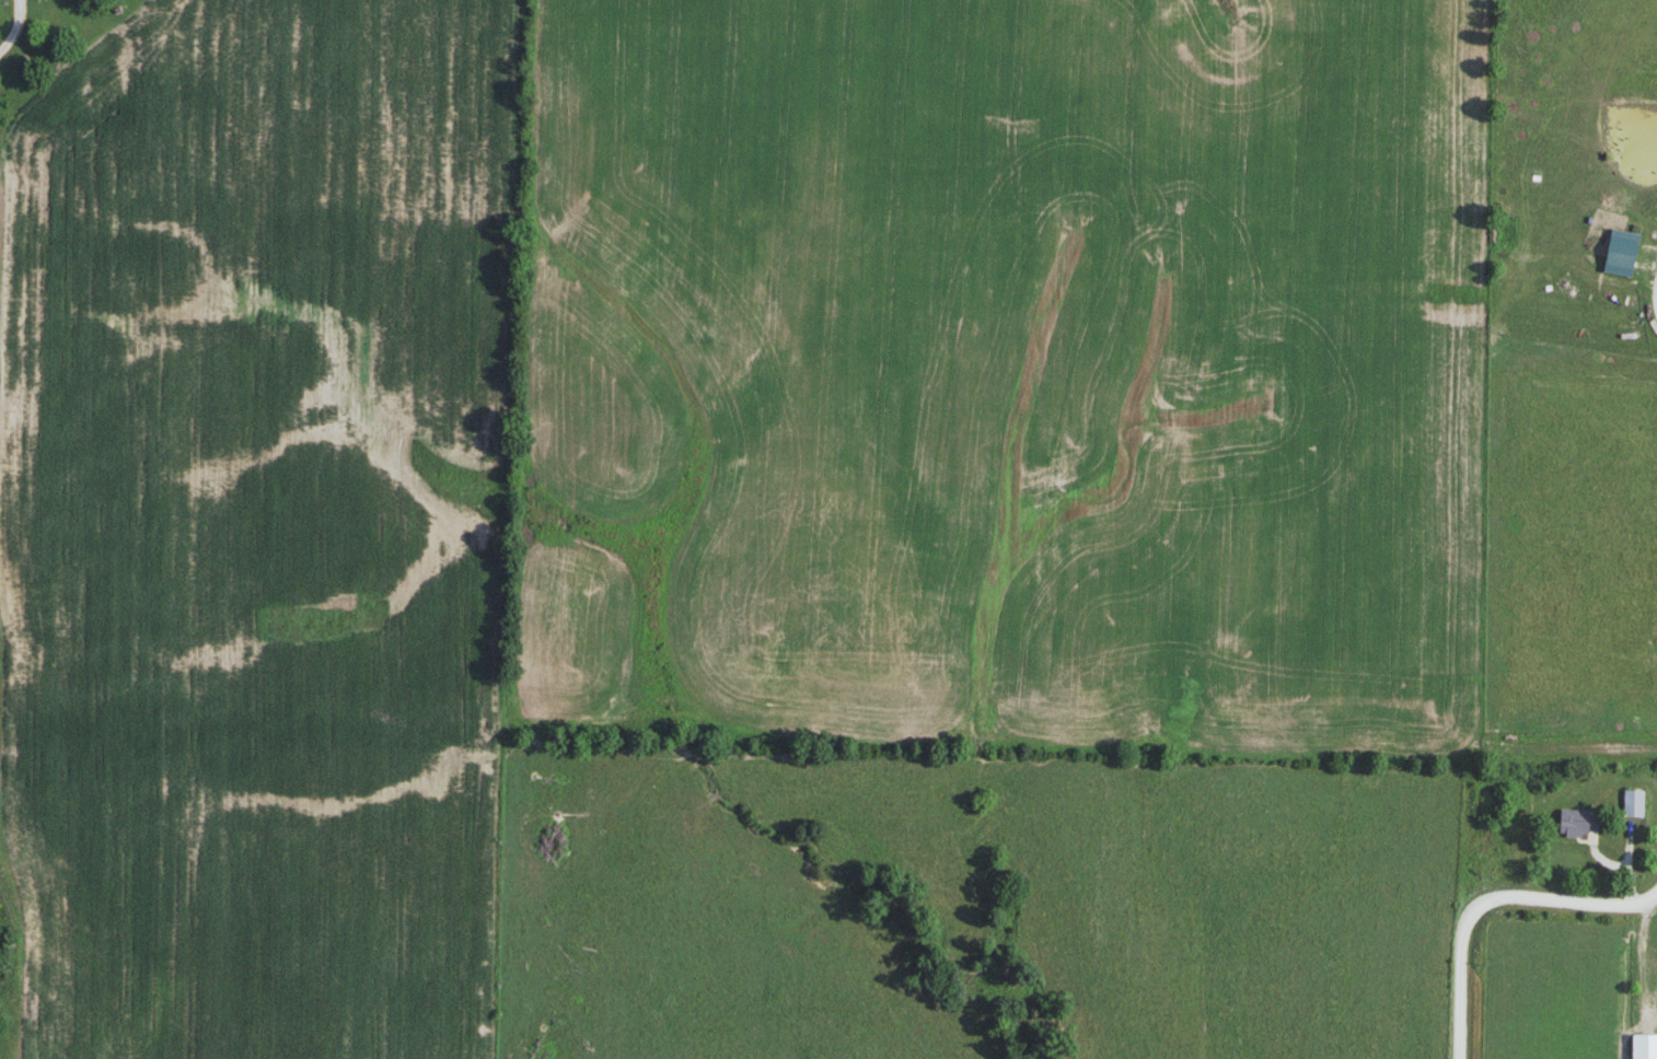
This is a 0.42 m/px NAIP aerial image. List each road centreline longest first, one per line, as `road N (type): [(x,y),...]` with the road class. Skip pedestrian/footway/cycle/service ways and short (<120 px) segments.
road 1 (residential): [(1465,1058),(1468,944),(1482,910),(1499,901),(1619,910),(1656,897)]

